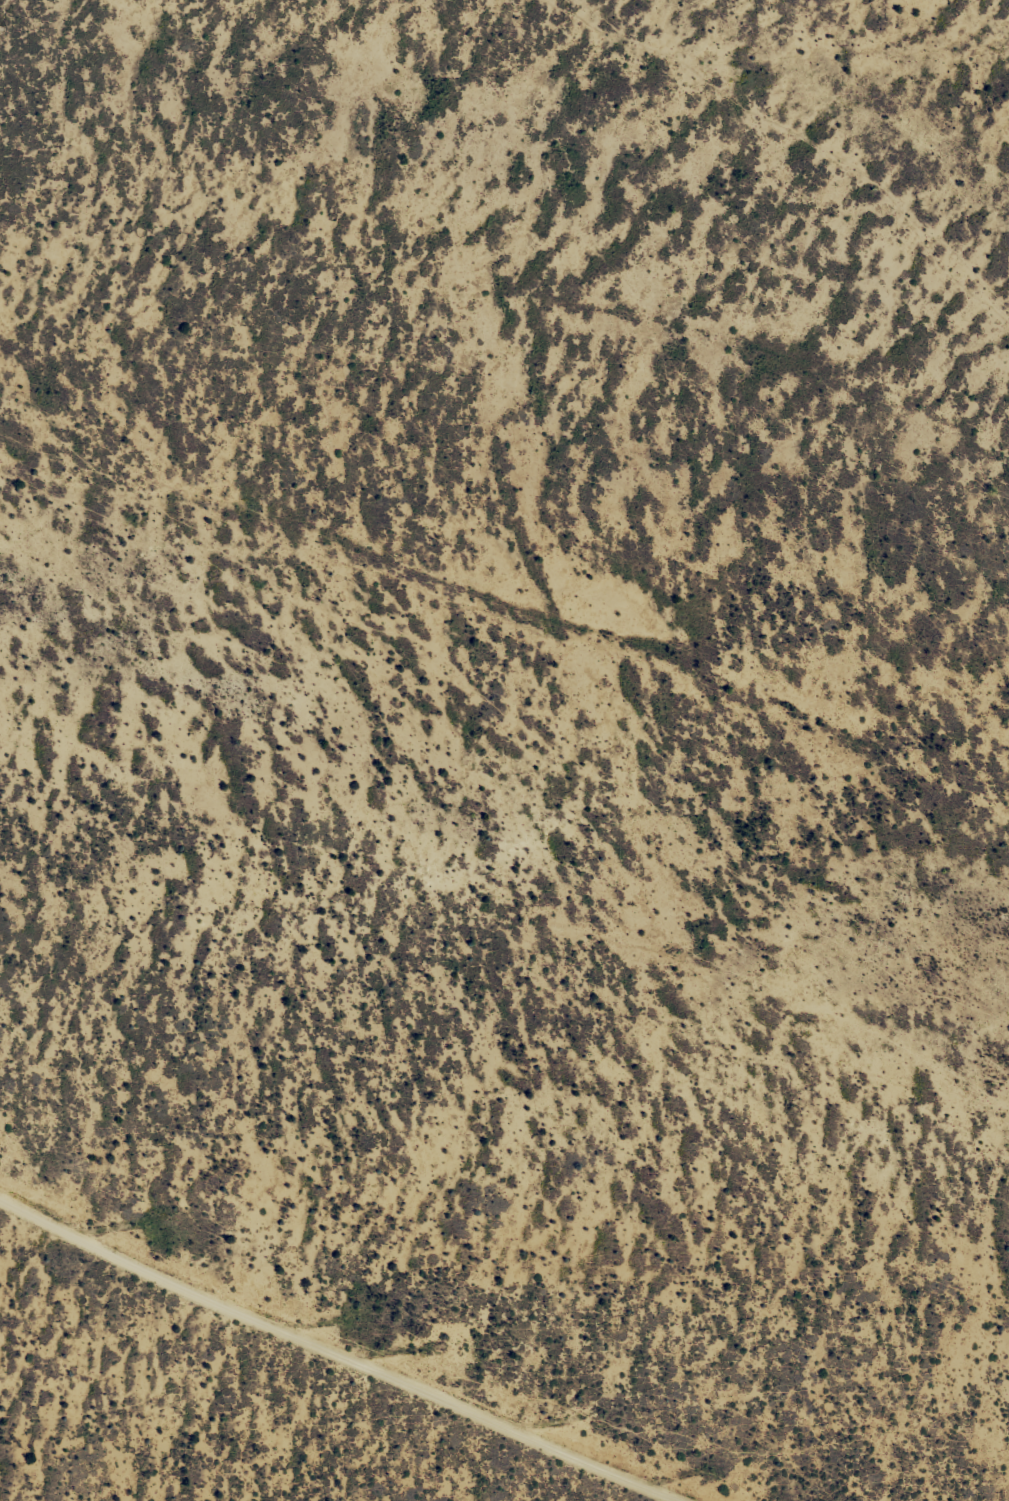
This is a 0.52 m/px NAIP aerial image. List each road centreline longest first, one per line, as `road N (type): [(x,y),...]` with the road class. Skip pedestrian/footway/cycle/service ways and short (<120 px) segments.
road 1 (residential): [(0,1198),(686,1500)]

